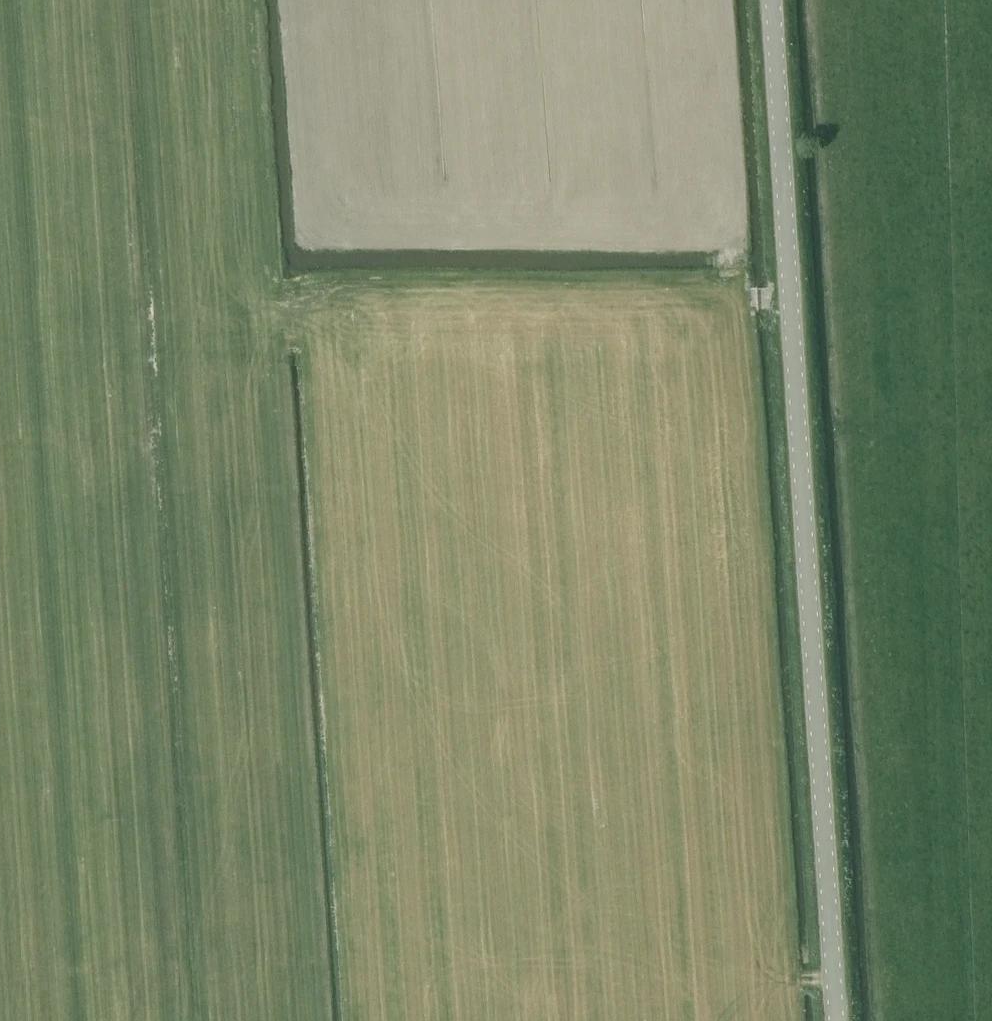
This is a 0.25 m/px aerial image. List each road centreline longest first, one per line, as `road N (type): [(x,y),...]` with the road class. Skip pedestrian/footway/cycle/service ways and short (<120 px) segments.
road 1 (tertiary): [(837,1020),(772,0)]

